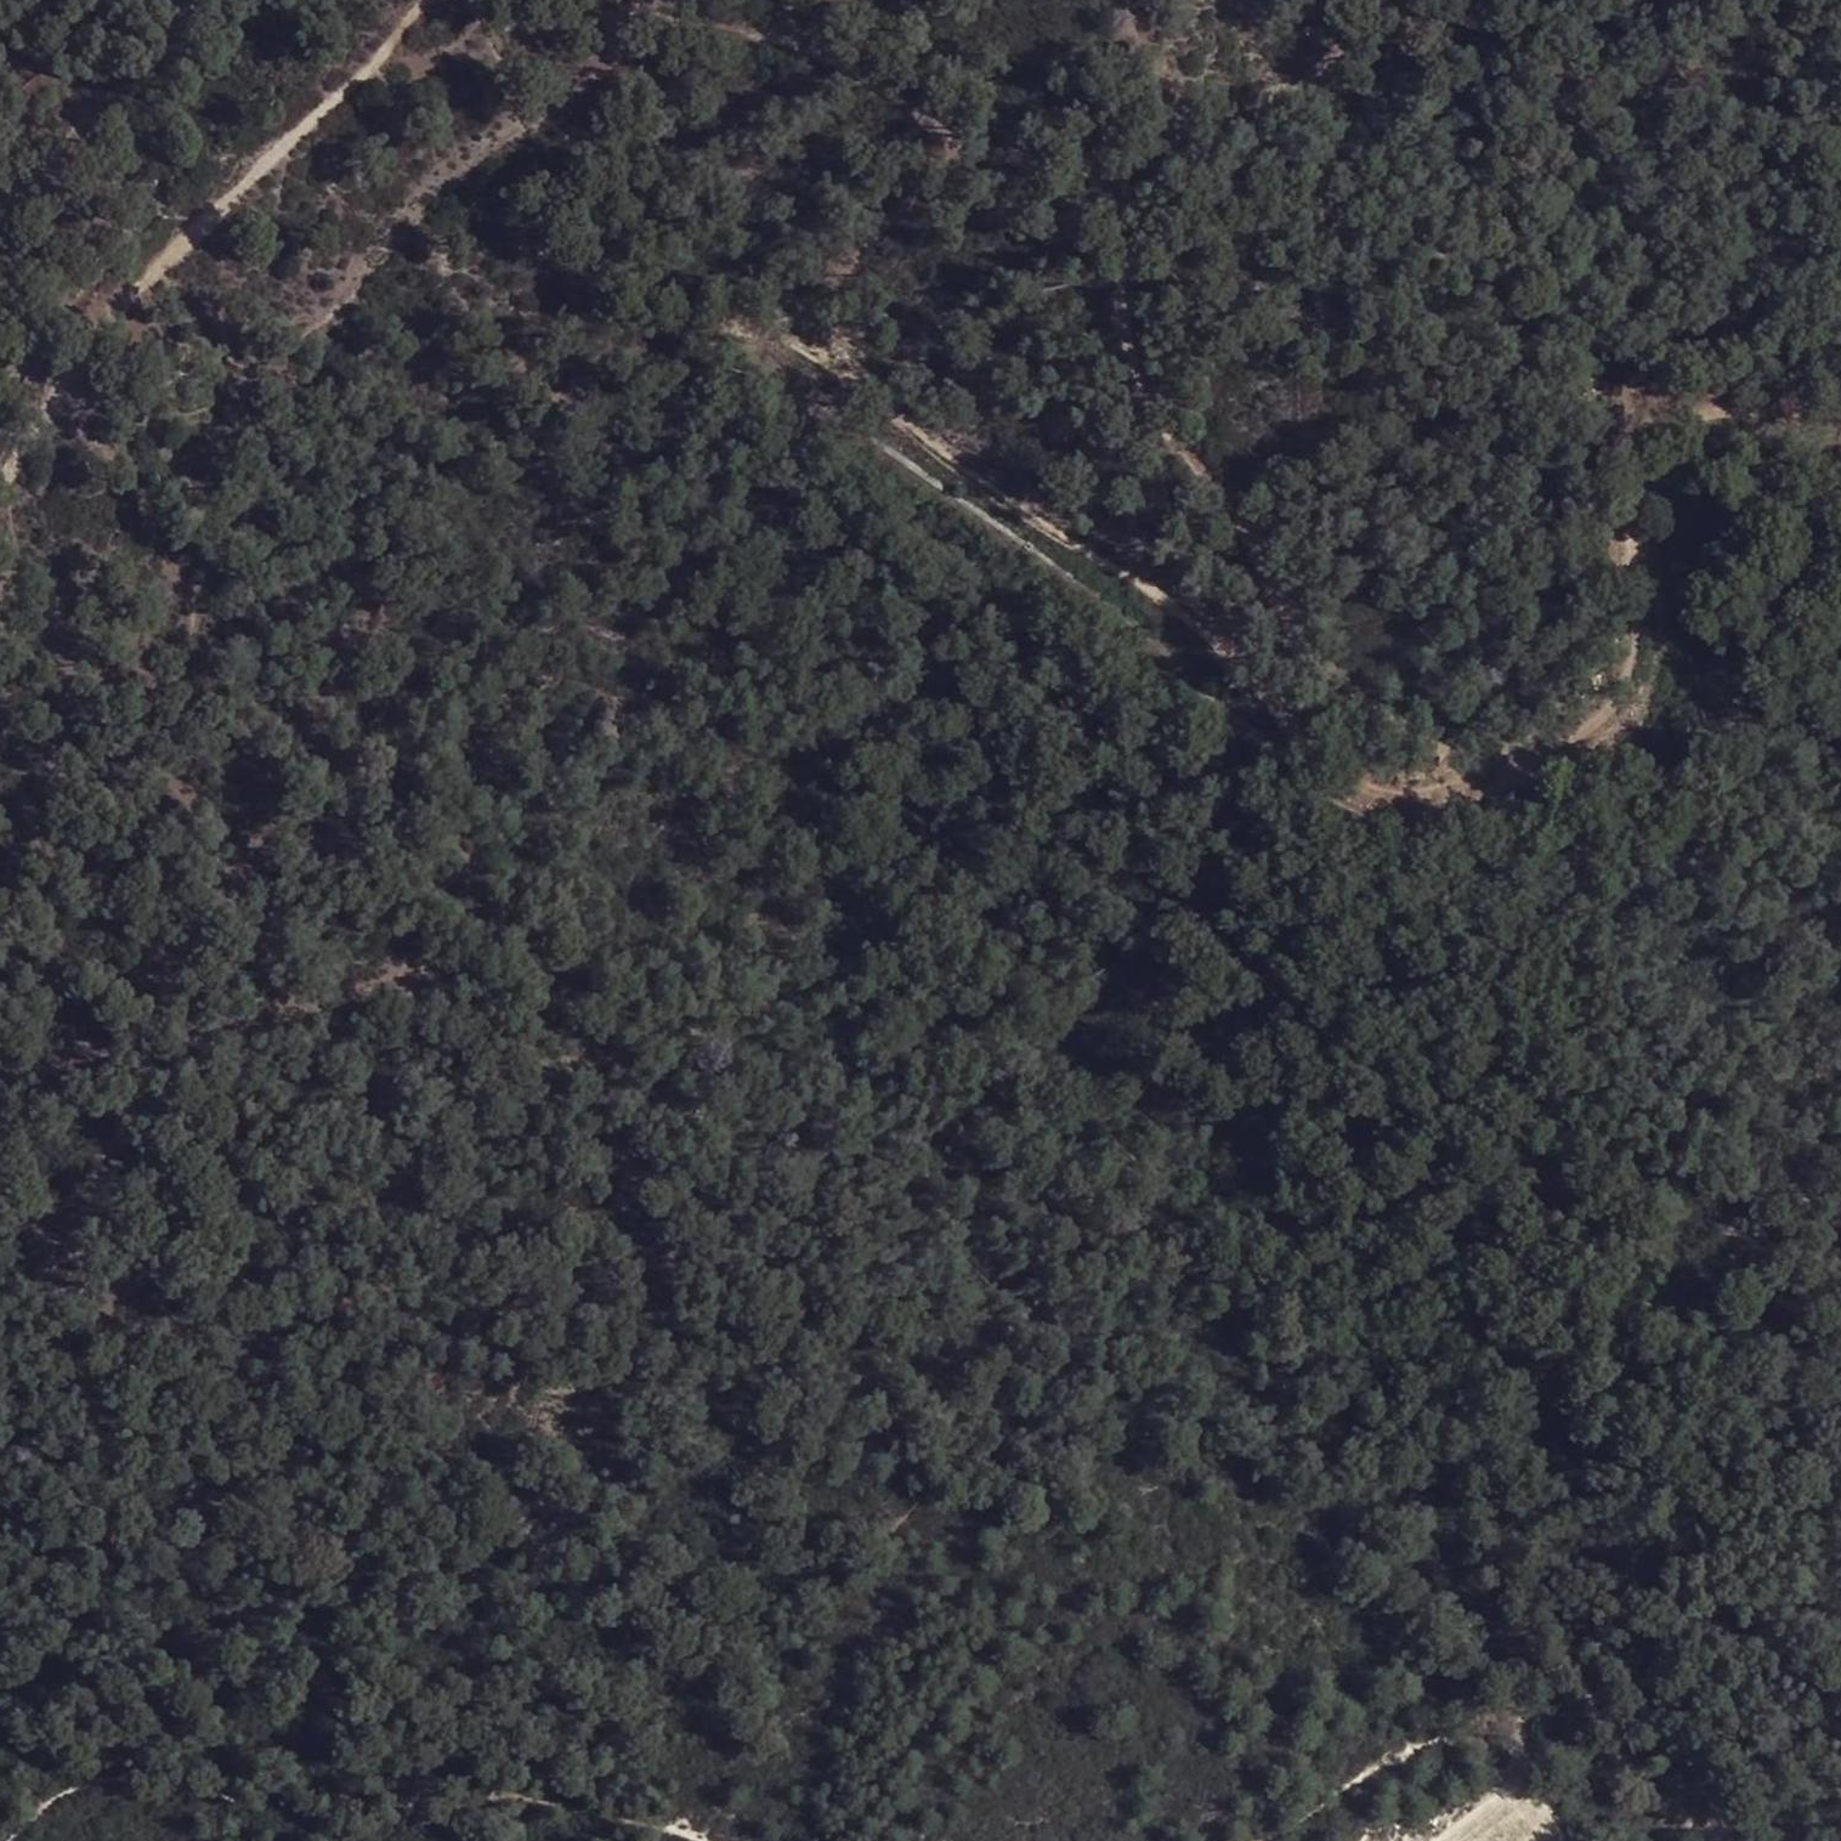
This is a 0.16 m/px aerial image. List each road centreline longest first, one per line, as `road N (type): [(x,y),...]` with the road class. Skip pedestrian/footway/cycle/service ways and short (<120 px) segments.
road 1 (track): [(1840,421),(1764,414),(1665,455),(1634,523),(1641,660),(1562,752),(1524,774),(1483,769),(1314,668),(1171,451),(1125,232),(1077,174),(694,26),(501,14),(478,0)]
road 2 (track): [(1722,1840),(1647,1785),(1616,1751),(1585,1674),(1573,1663),(1551,1663),(1538,1676),(1521,1738),(1523,1770),(1563,1840)]

